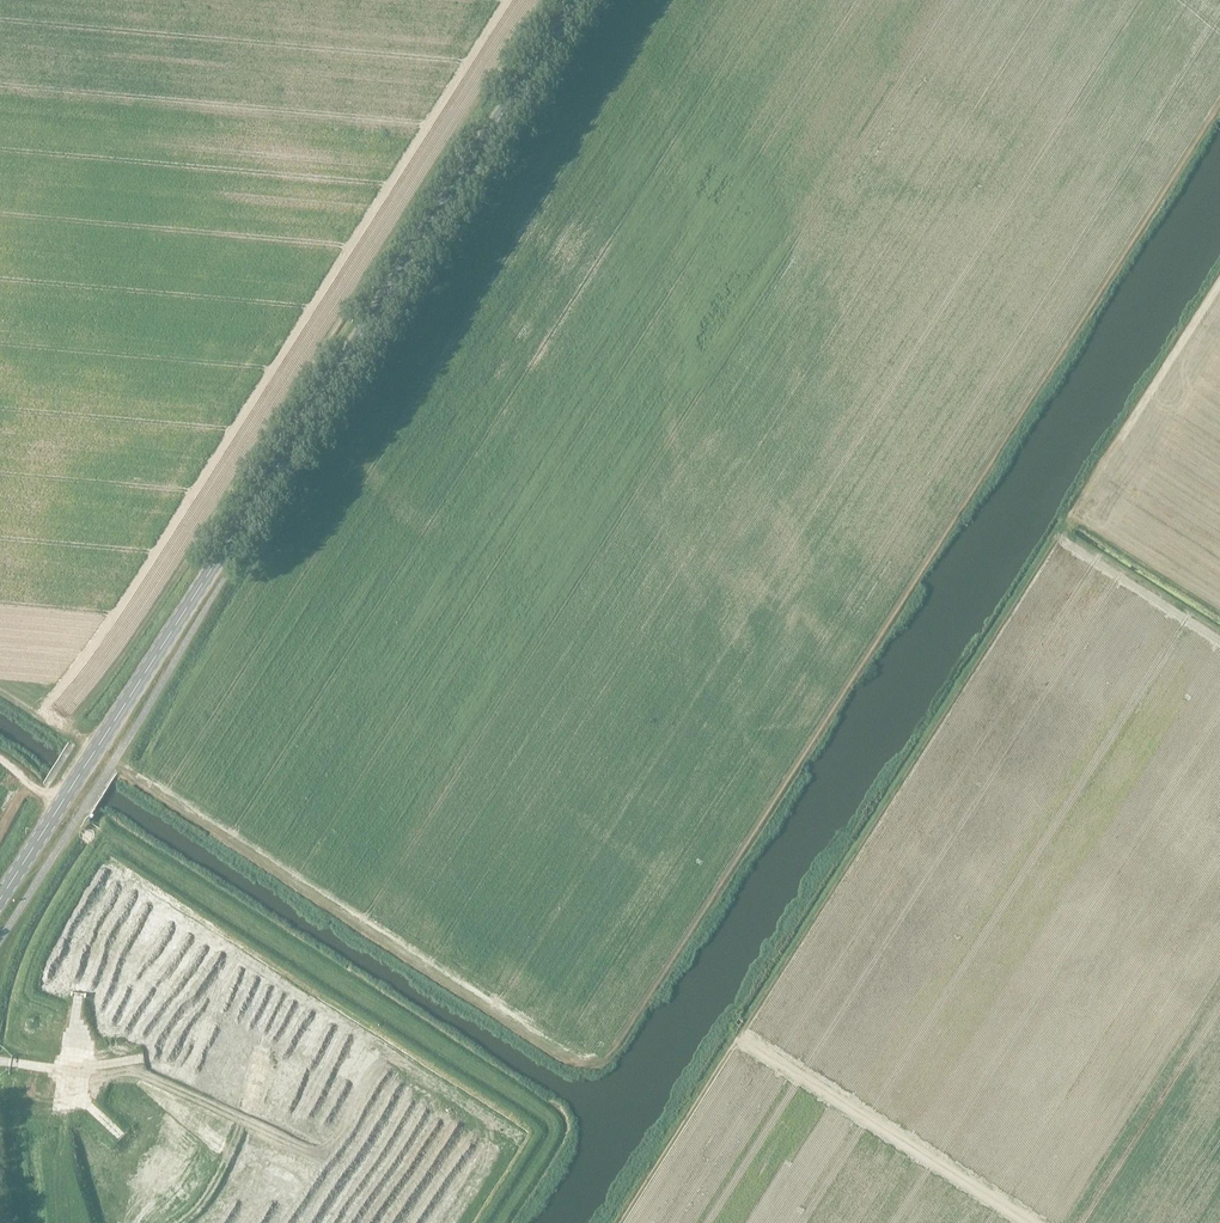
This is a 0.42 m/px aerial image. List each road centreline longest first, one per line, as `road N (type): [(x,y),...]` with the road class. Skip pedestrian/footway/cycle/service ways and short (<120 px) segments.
road 1 (primary): [(0,899),(575,0)]

